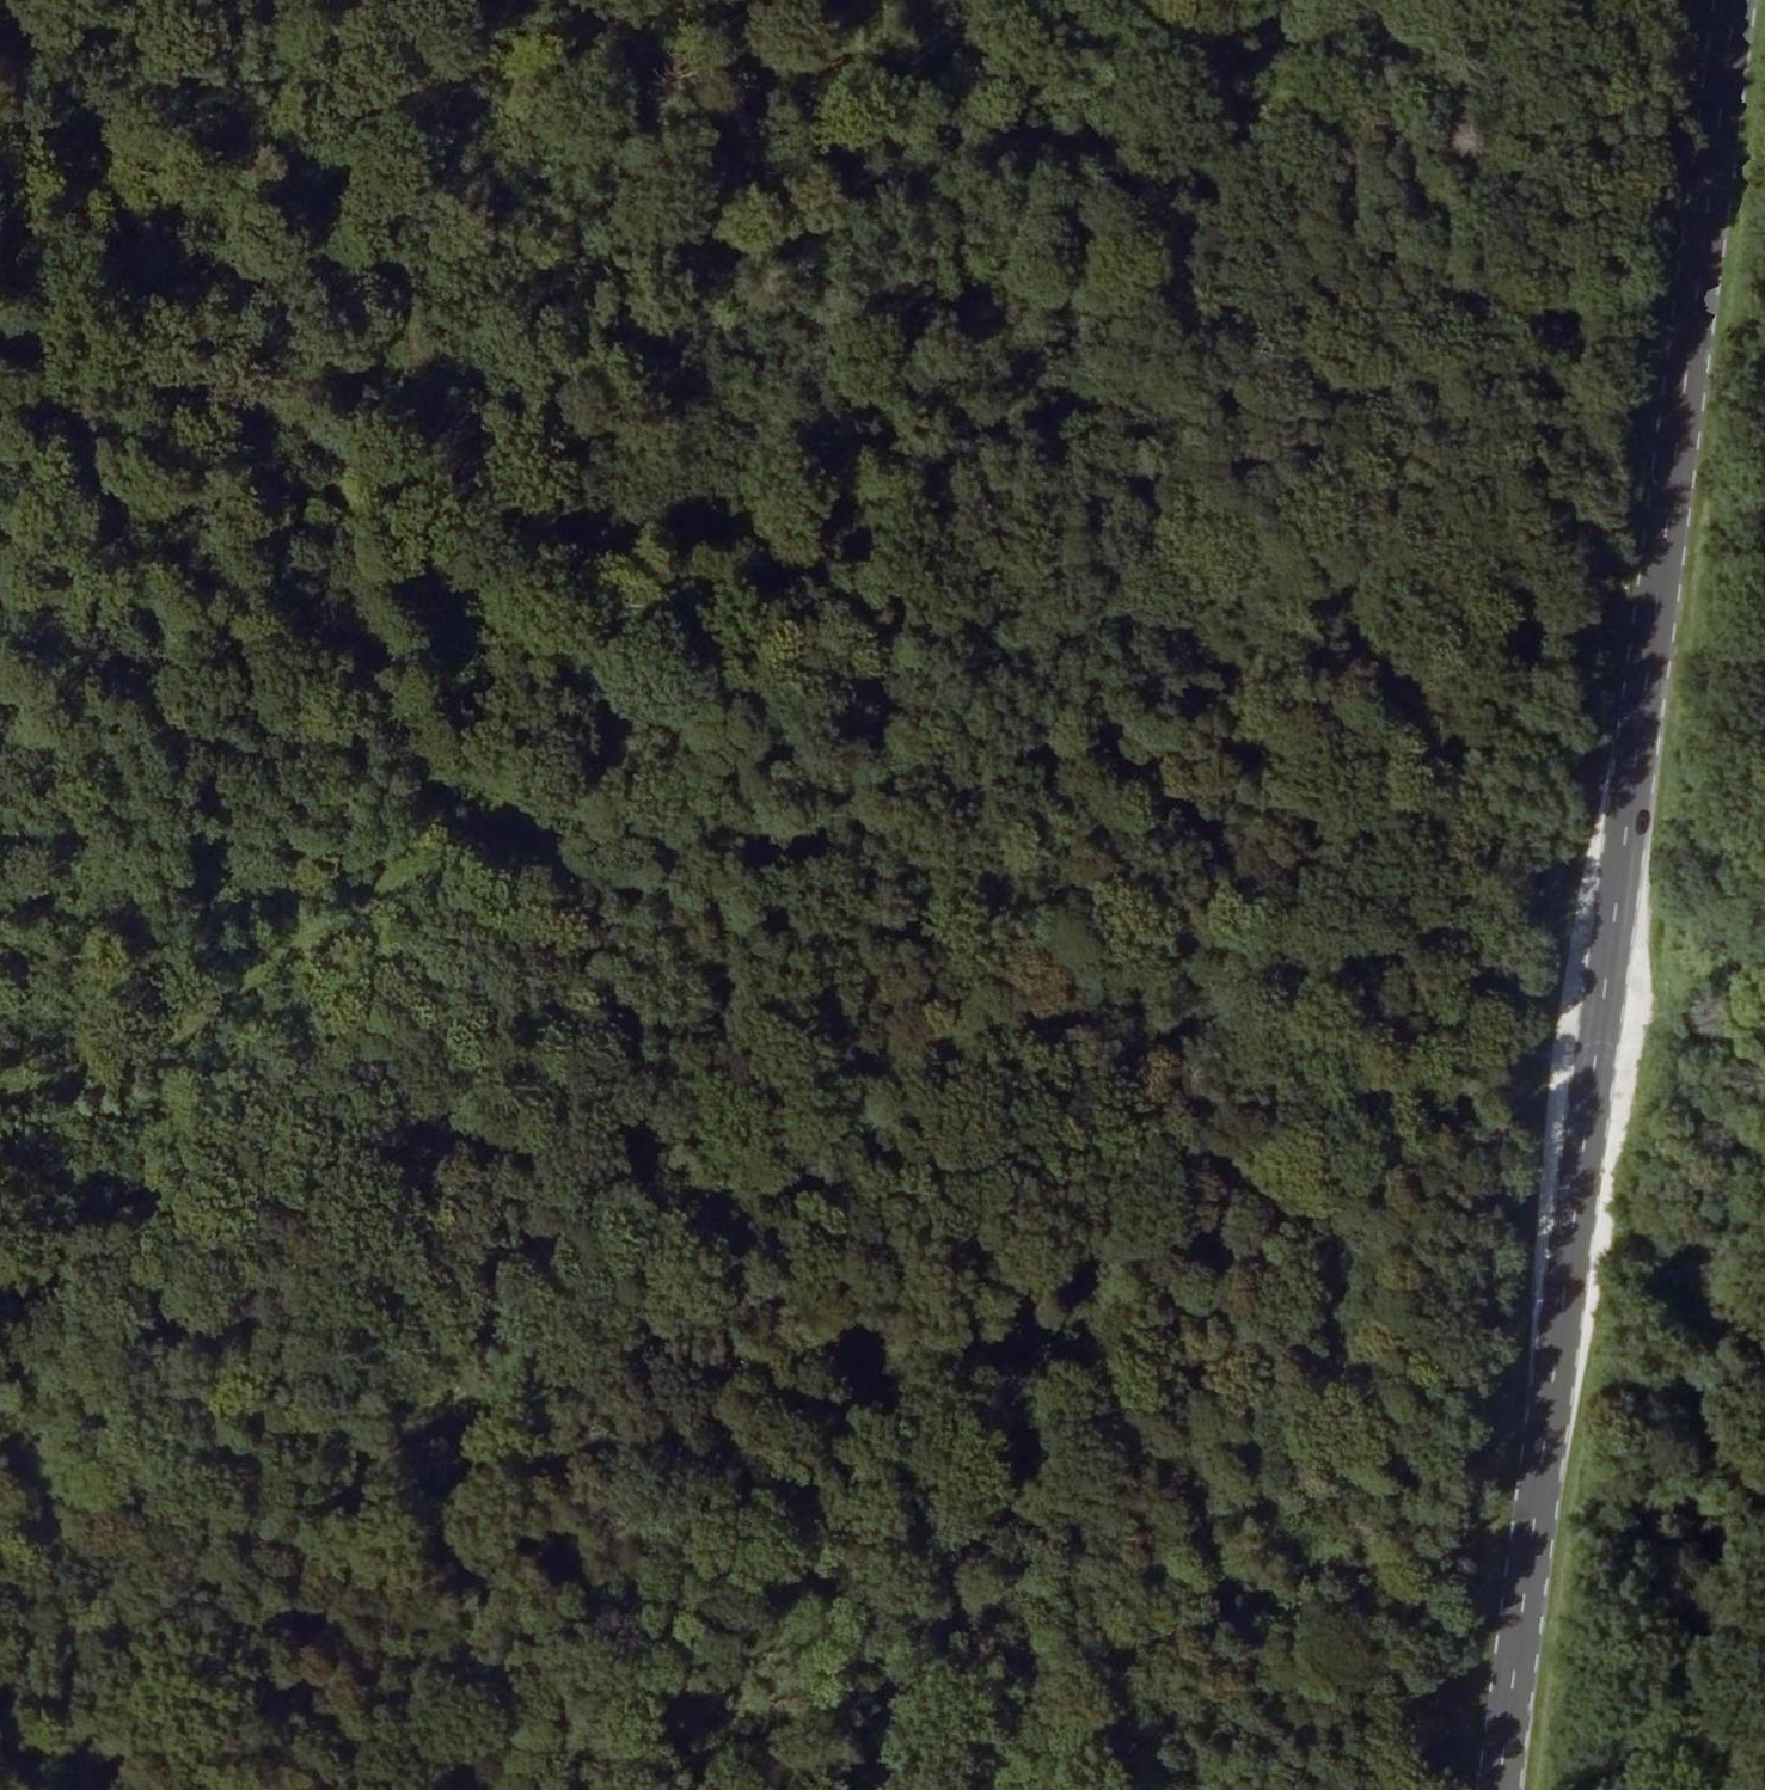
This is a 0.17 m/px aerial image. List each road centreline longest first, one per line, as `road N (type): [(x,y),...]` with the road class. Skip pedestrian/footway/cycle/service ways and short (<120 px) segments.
road 1 (primary): [(1732,0),(1495,1789)]
road 2 (track): [(1591,1066),(1512,1054),(0,1547)]

